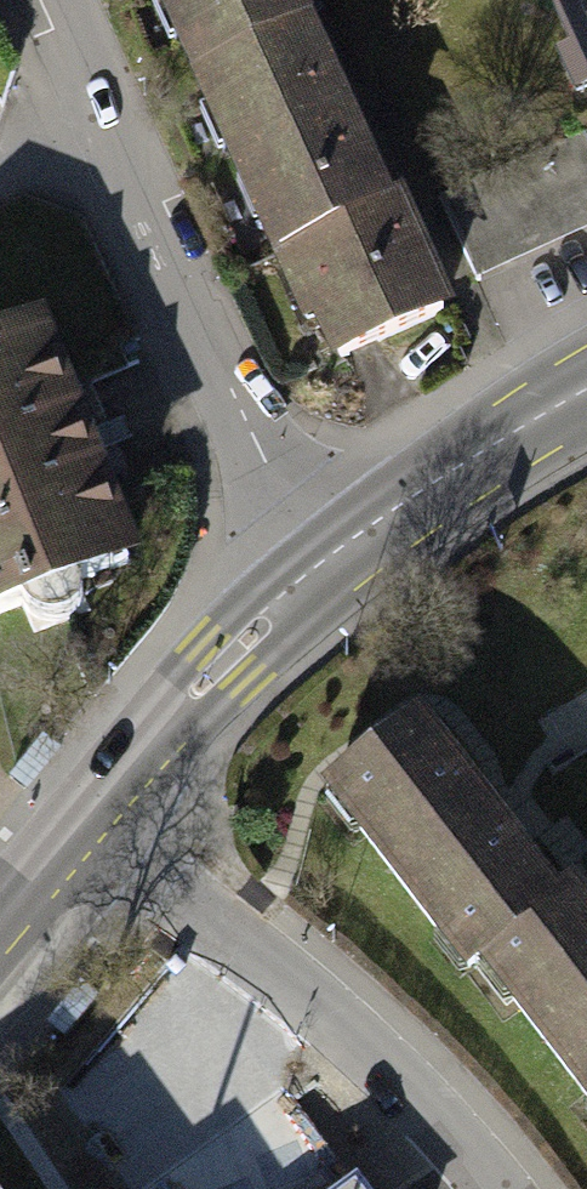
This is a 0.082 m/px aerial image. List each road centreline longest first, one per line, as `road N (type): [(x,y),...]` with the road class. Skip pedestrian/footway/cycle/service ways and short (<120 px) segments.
road 1 (residential): [(81,809),(345,1031),(488,1188)]
road 2 (residential): [(318,569),(102,109)]
road 3 (tertiary): [(81,809),(222,656),(318,569)]
road 4 (tertiary): [(318,569),(437,479),(586,388)]
road 5 (tertiary): [(0,911),(81,809)]

